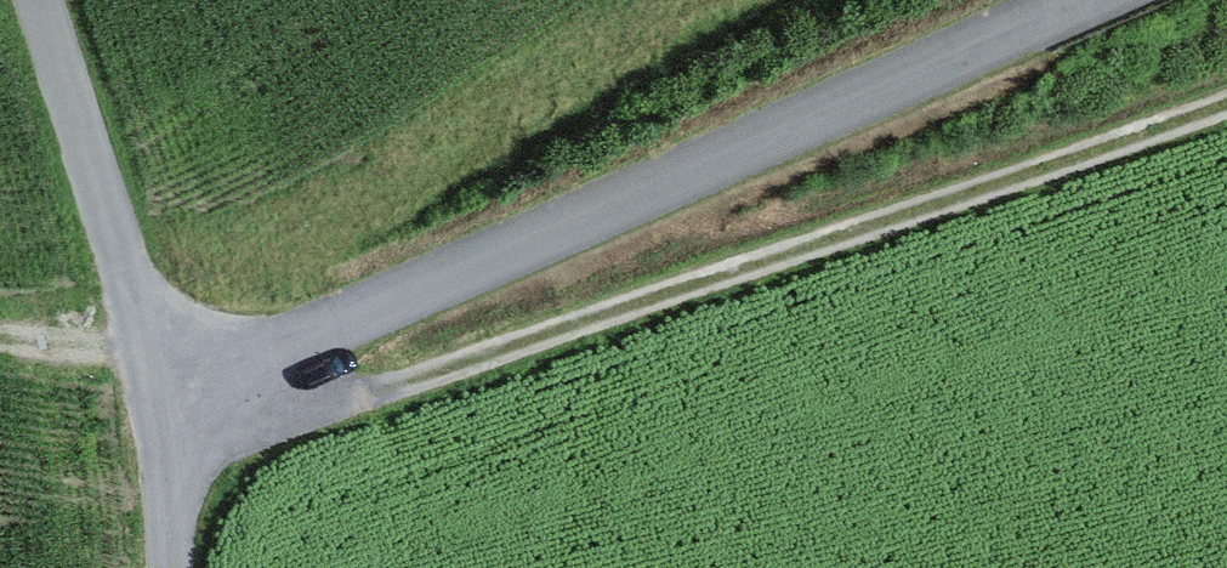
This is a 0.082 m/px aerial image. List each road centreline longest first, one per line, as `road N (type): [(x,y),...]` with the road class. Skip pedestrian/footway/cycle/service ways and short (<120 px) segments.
road 1 (track): [(229,345),(305,388),(401,384),(1226,104)]
road 2 (unclassified): [(1076,0),(338,319),(229,345),(152,354)]
road 3 (unclassified): [(40,0),(152,354)]
road 4 (unclassified): [(152,354),(167,435),(172,567)]
road 5 (track): [(152,354),(0,337)]

